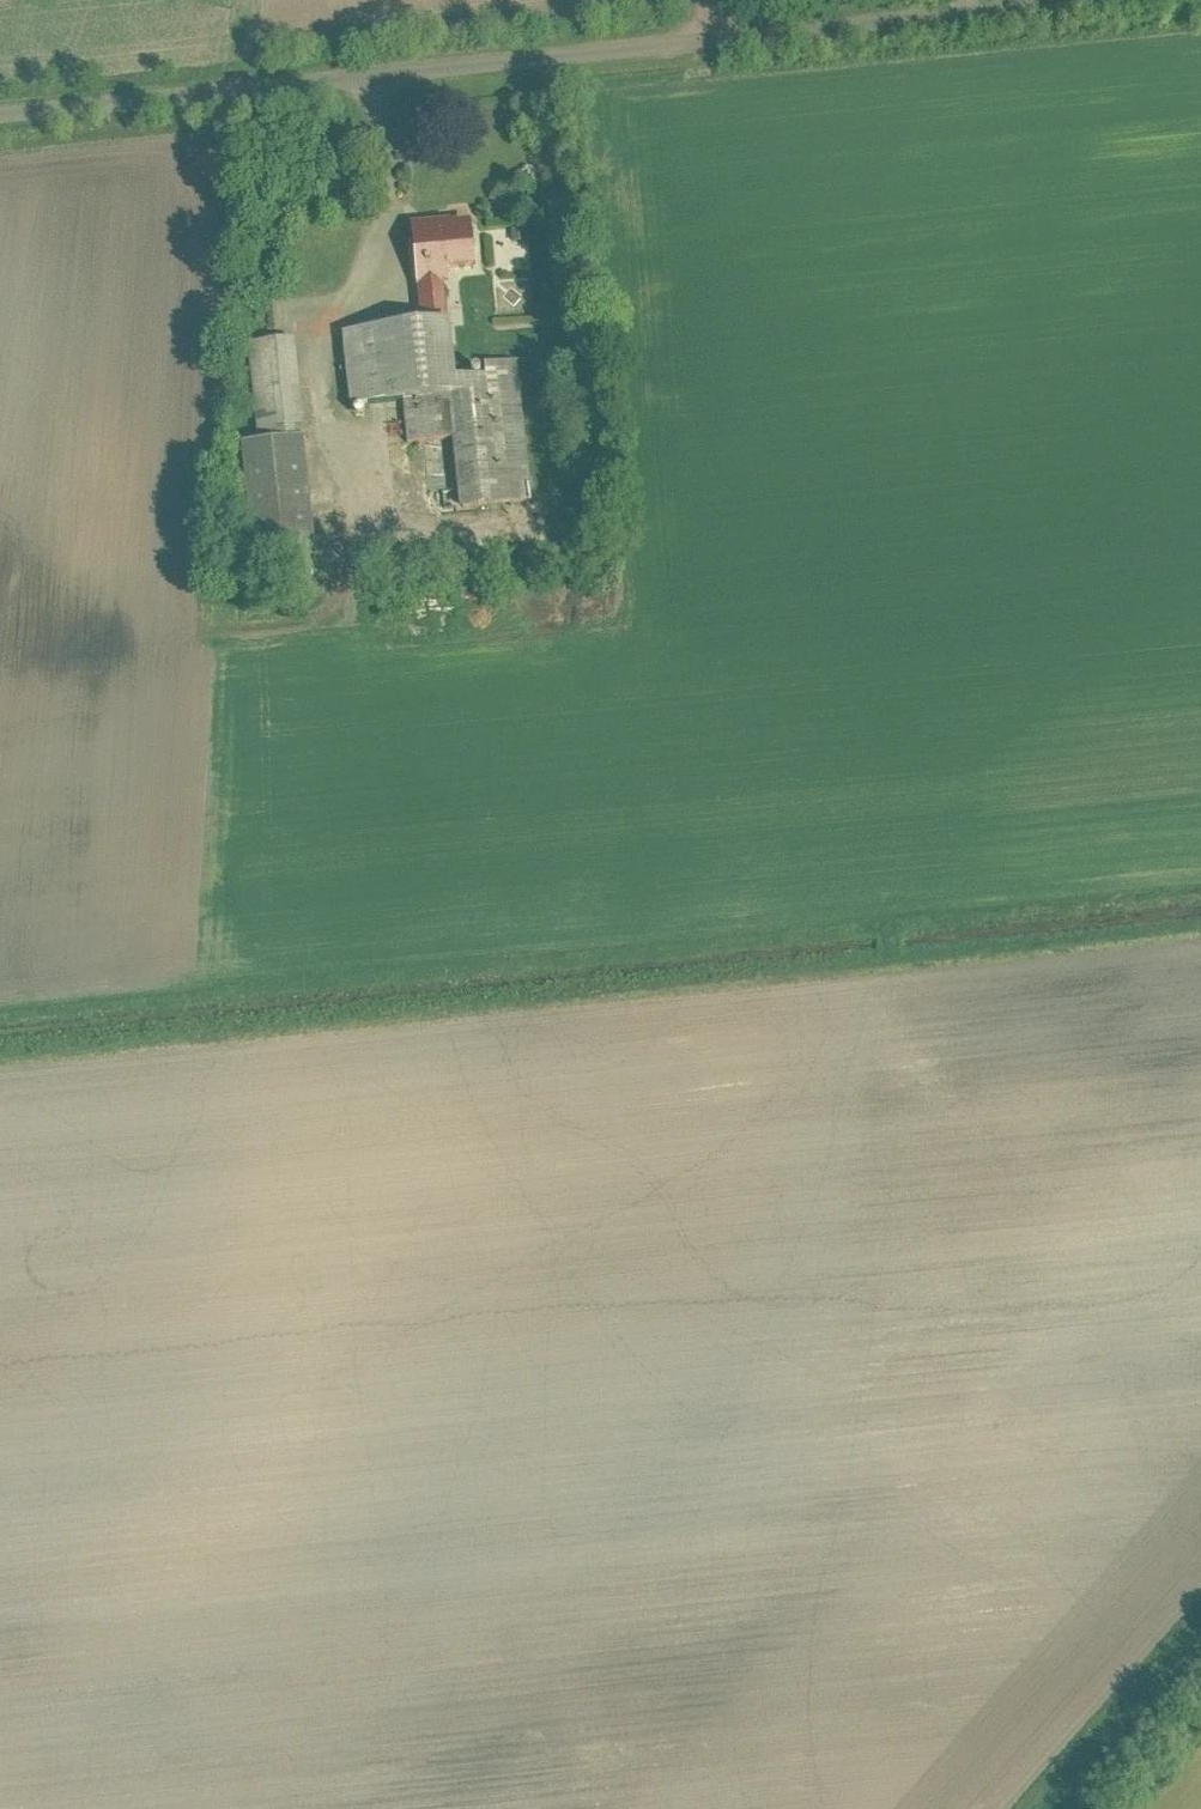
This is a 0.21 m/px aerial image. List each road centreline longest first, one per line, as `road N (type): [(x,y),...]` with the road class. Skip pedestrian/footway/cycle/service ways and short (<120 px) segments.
road 1 (residential): [(0,114),(1098,0)]

